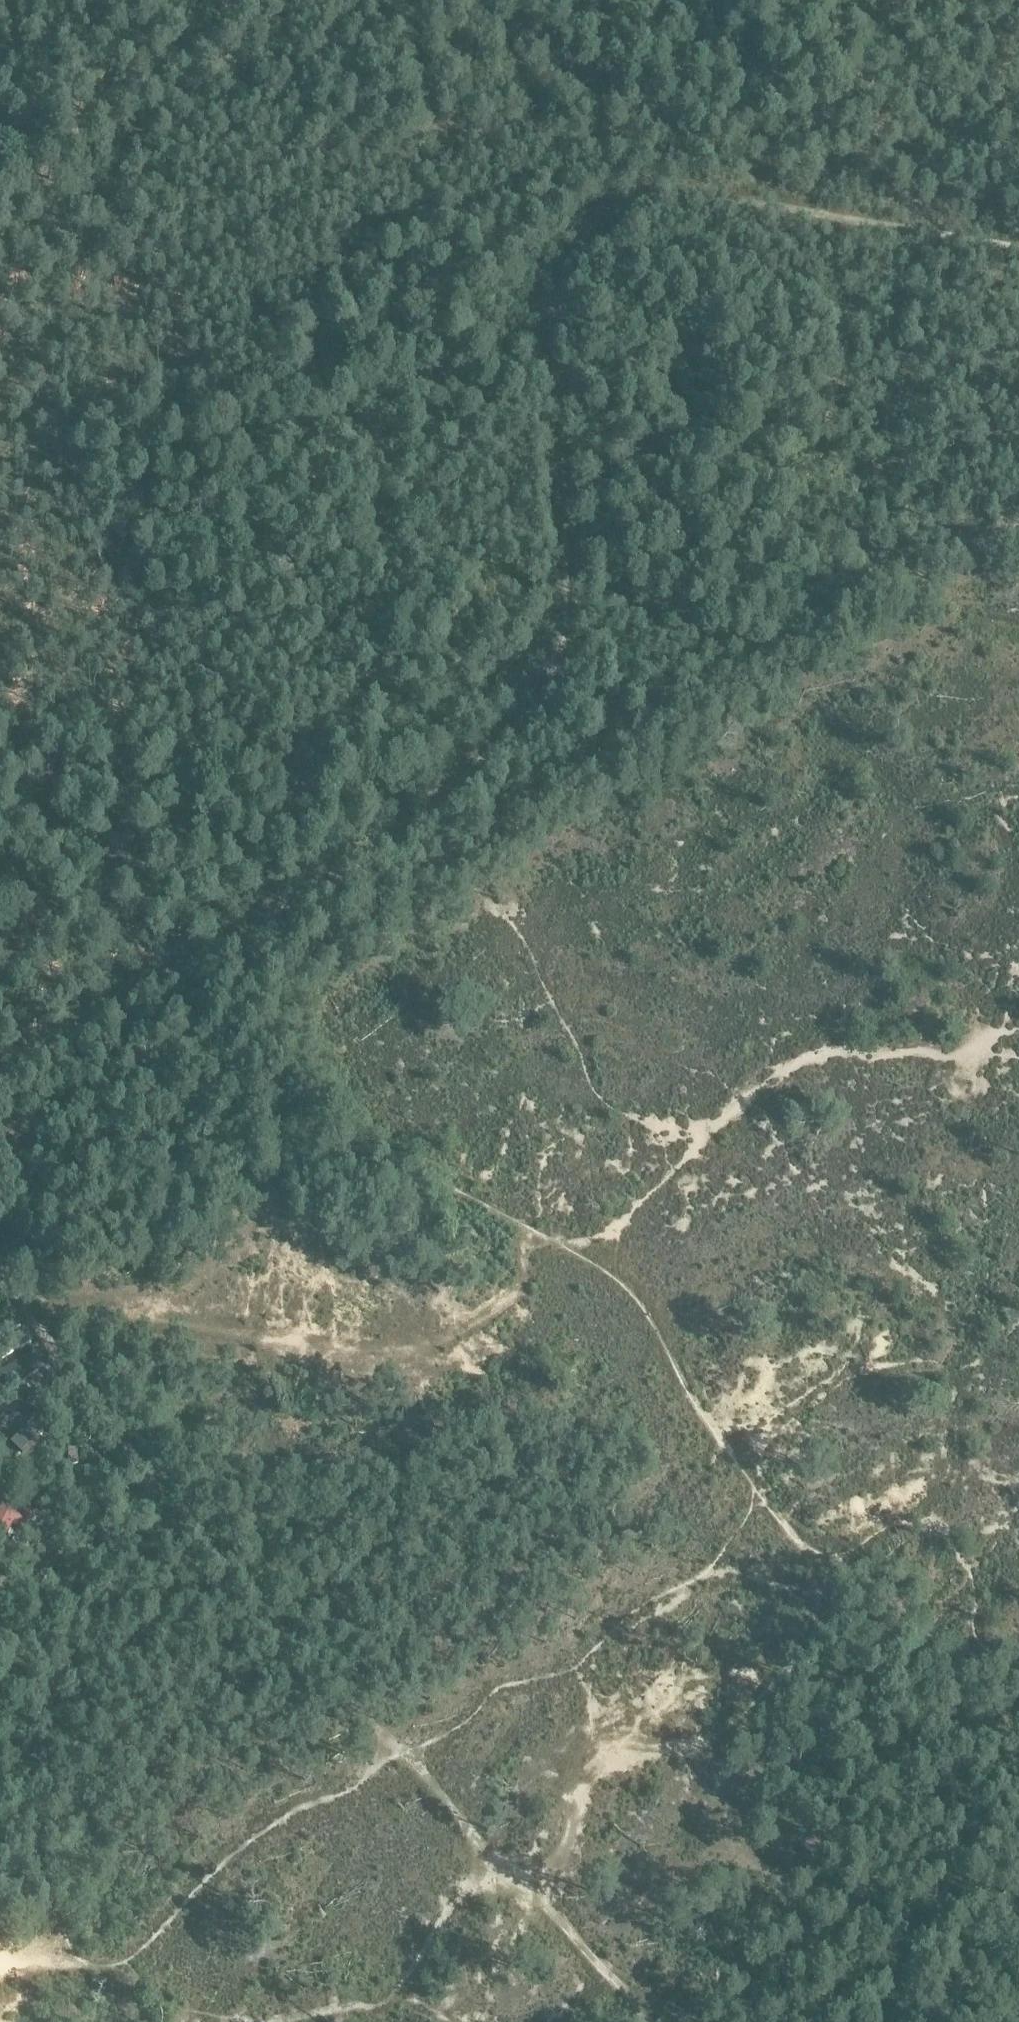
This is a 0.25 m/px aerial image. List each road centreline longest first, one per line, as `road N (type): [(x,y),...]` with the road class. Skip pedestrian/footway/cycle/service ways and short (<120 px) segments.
road 1 (track): [(0,1082),(369,856),(528,721),(556,676),(566,625),(554,358),(561,299),(591,236),(635,207),(696,198),(751,201),(1018,253)]
road 2 (track): [(647,2021),(200,1536),(0,1268)]

